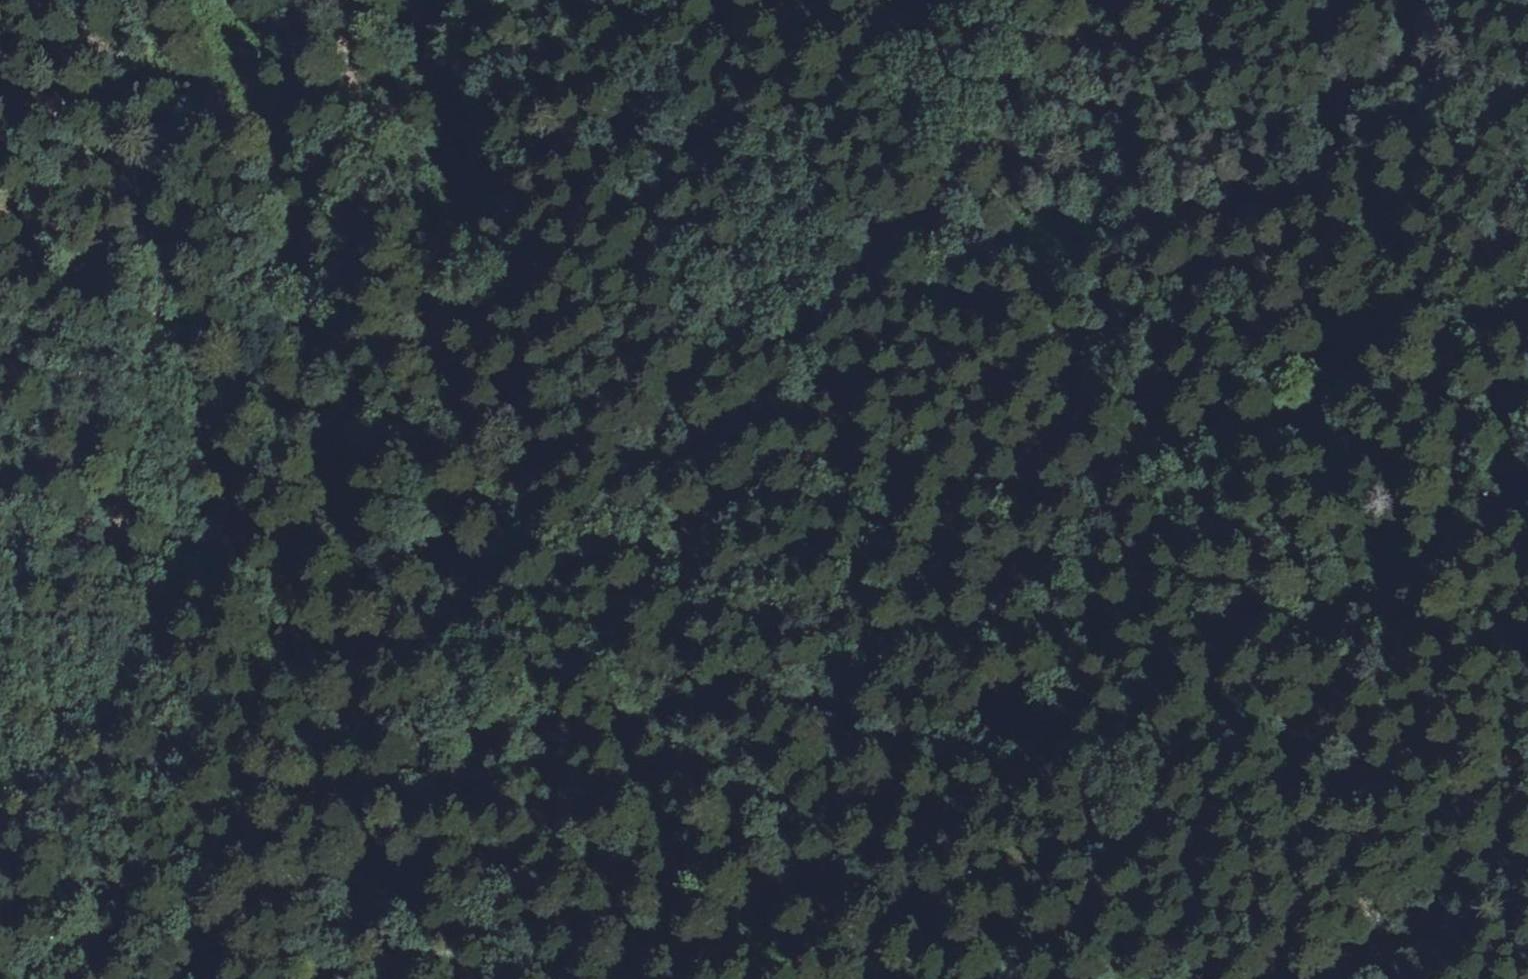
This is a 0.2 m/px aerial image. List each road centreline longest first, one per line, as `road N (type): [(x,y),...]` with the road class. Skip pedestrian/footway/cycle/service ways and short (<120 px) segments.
road 1 (track): [(1527,191),(1371,235),(1263,282),(1165,344),(1093,370),(901,396),(793,441),(728,458),(601,467),(507,489)]

